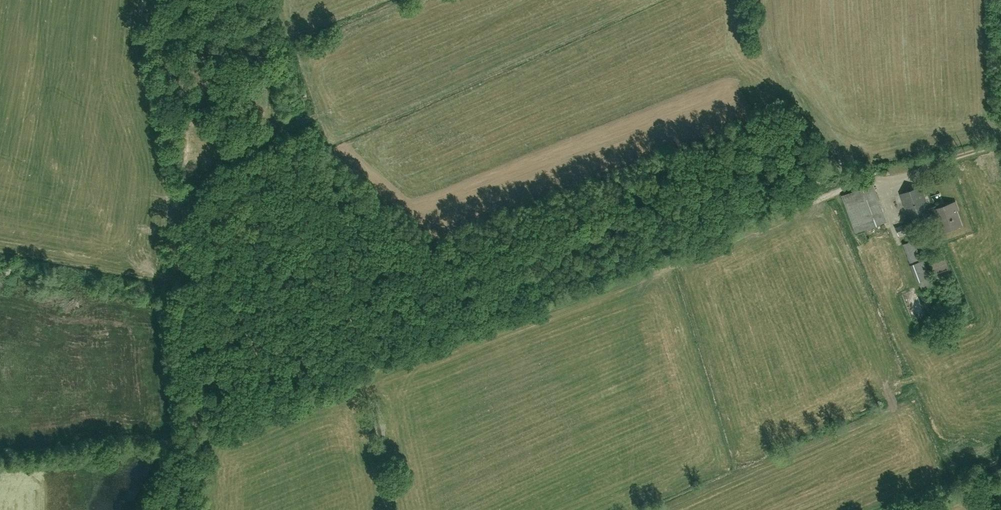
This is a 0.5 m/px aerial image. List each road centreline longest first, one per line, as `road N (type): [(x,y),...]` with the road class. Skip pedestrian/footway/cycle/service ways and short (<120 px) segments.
road 1 (track): [(172,279),(182,214),(206,167),(252,137),(323,114)]
road 2 (track): [(180,287),(198,379),(195,509)]

